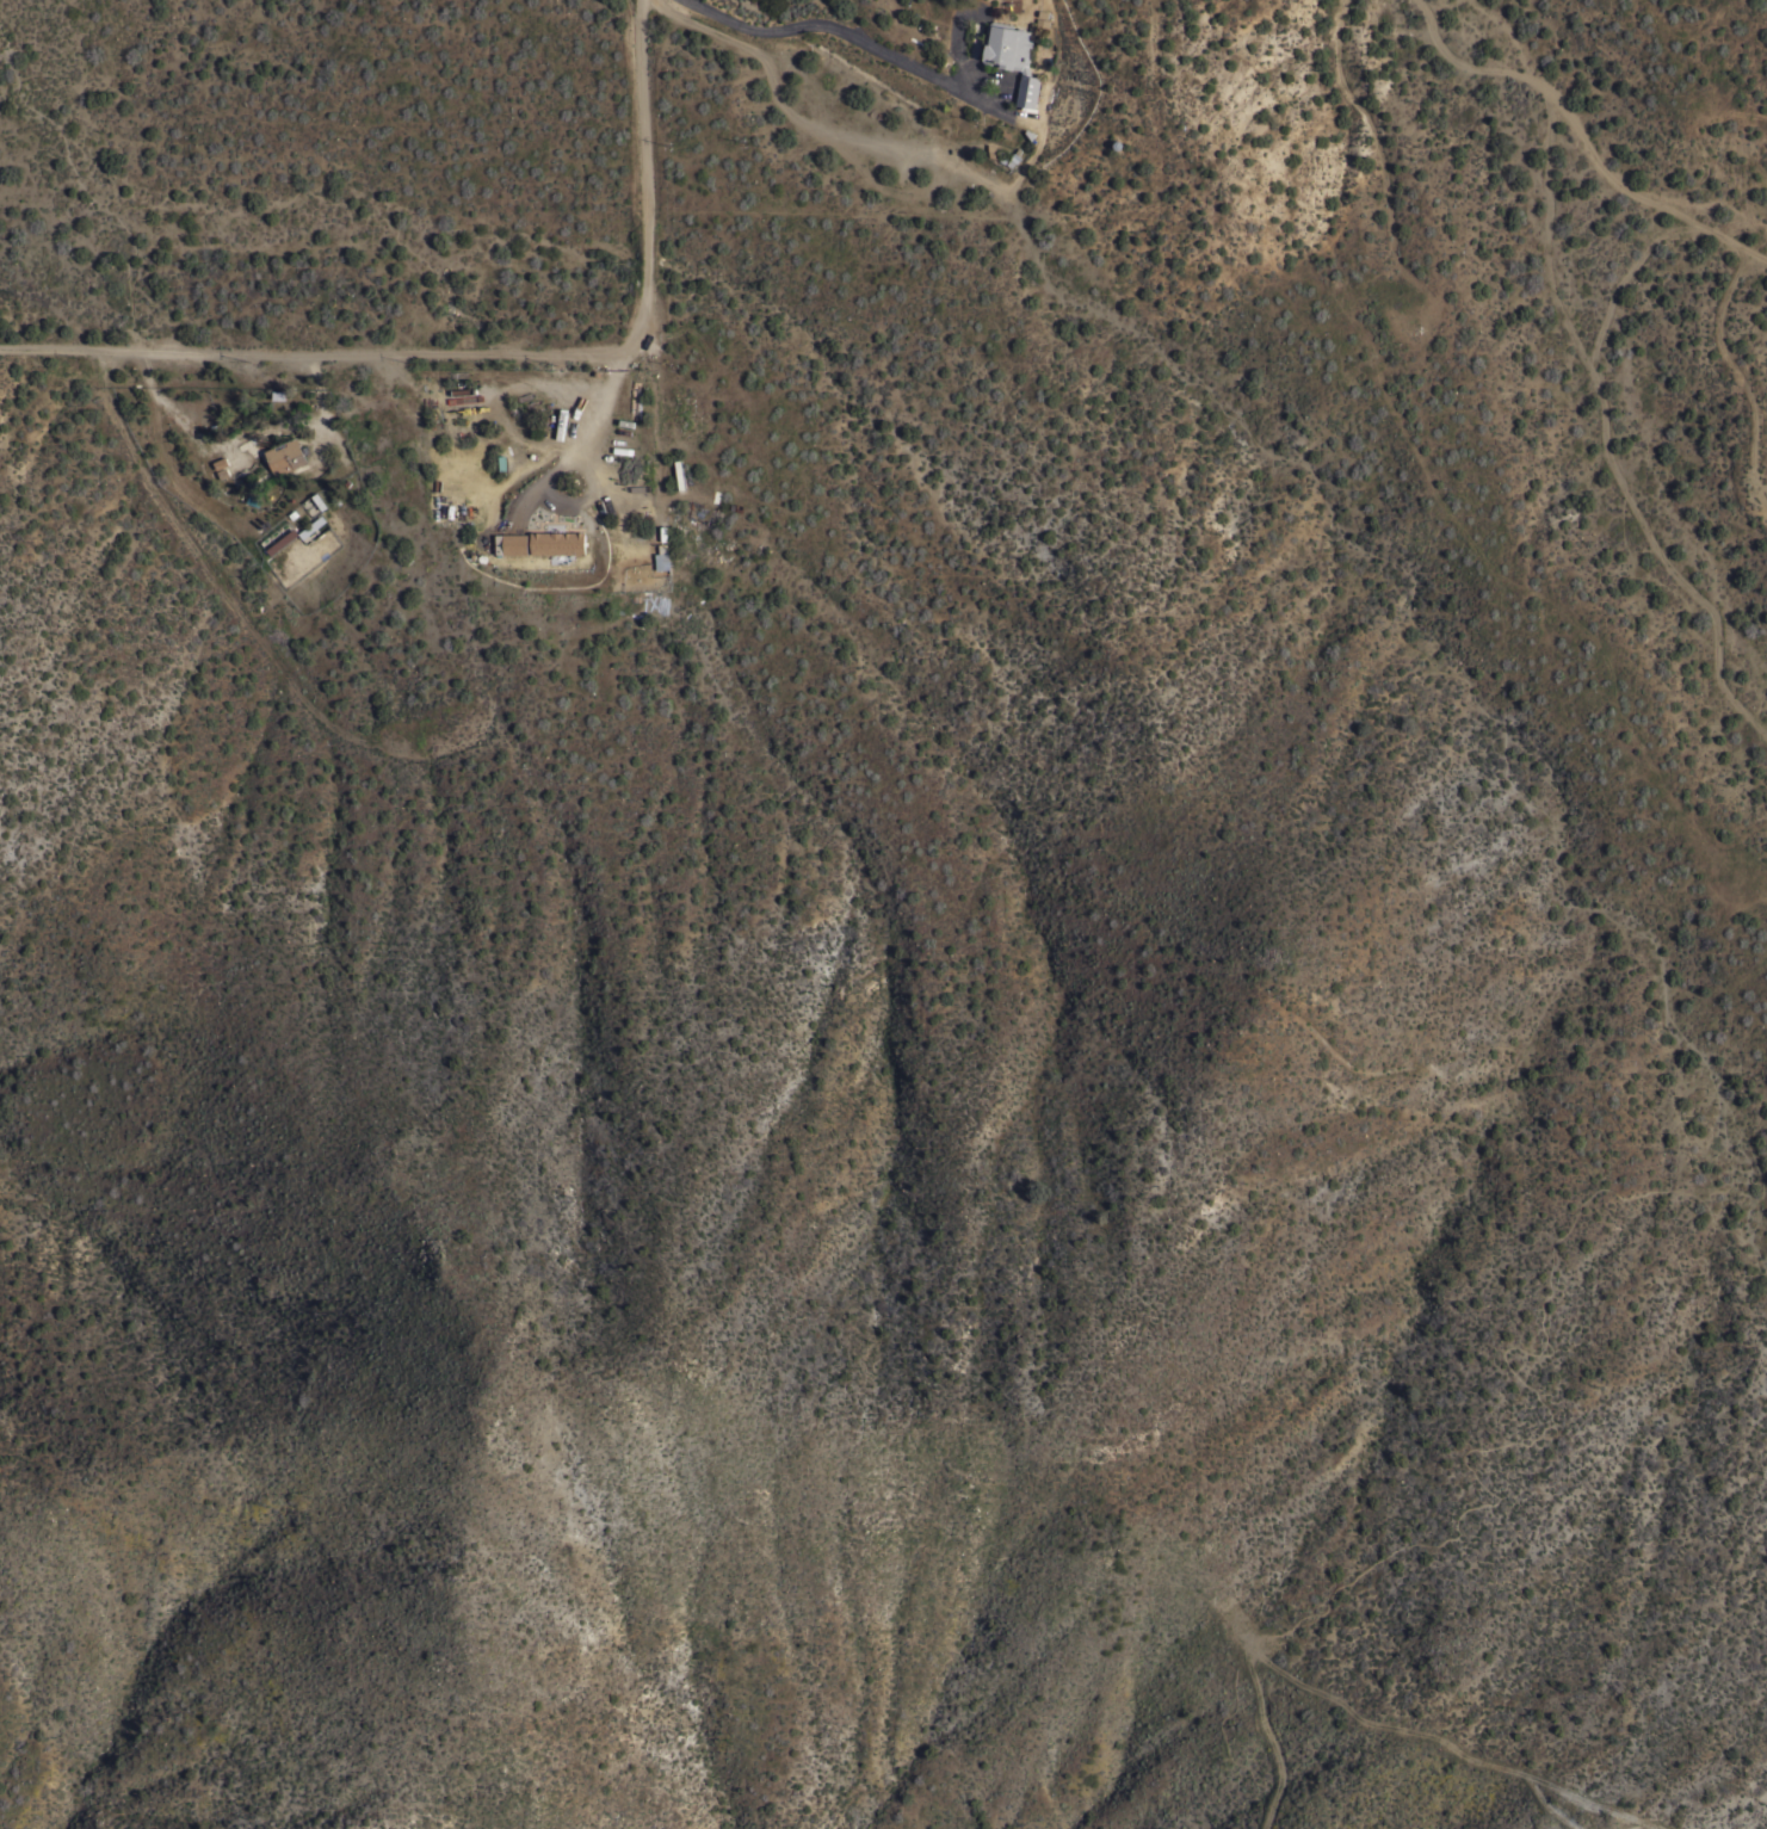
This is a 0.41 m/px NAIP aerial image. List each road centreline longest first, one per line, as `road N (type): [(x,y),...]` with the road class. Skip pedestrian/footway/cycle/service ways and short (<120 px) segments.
road 1 (track): [(0,345),(471,352),(649,342),(639,0)]
road 2 (track): [(687,0),(756,33),(820,27),(966,95)]

